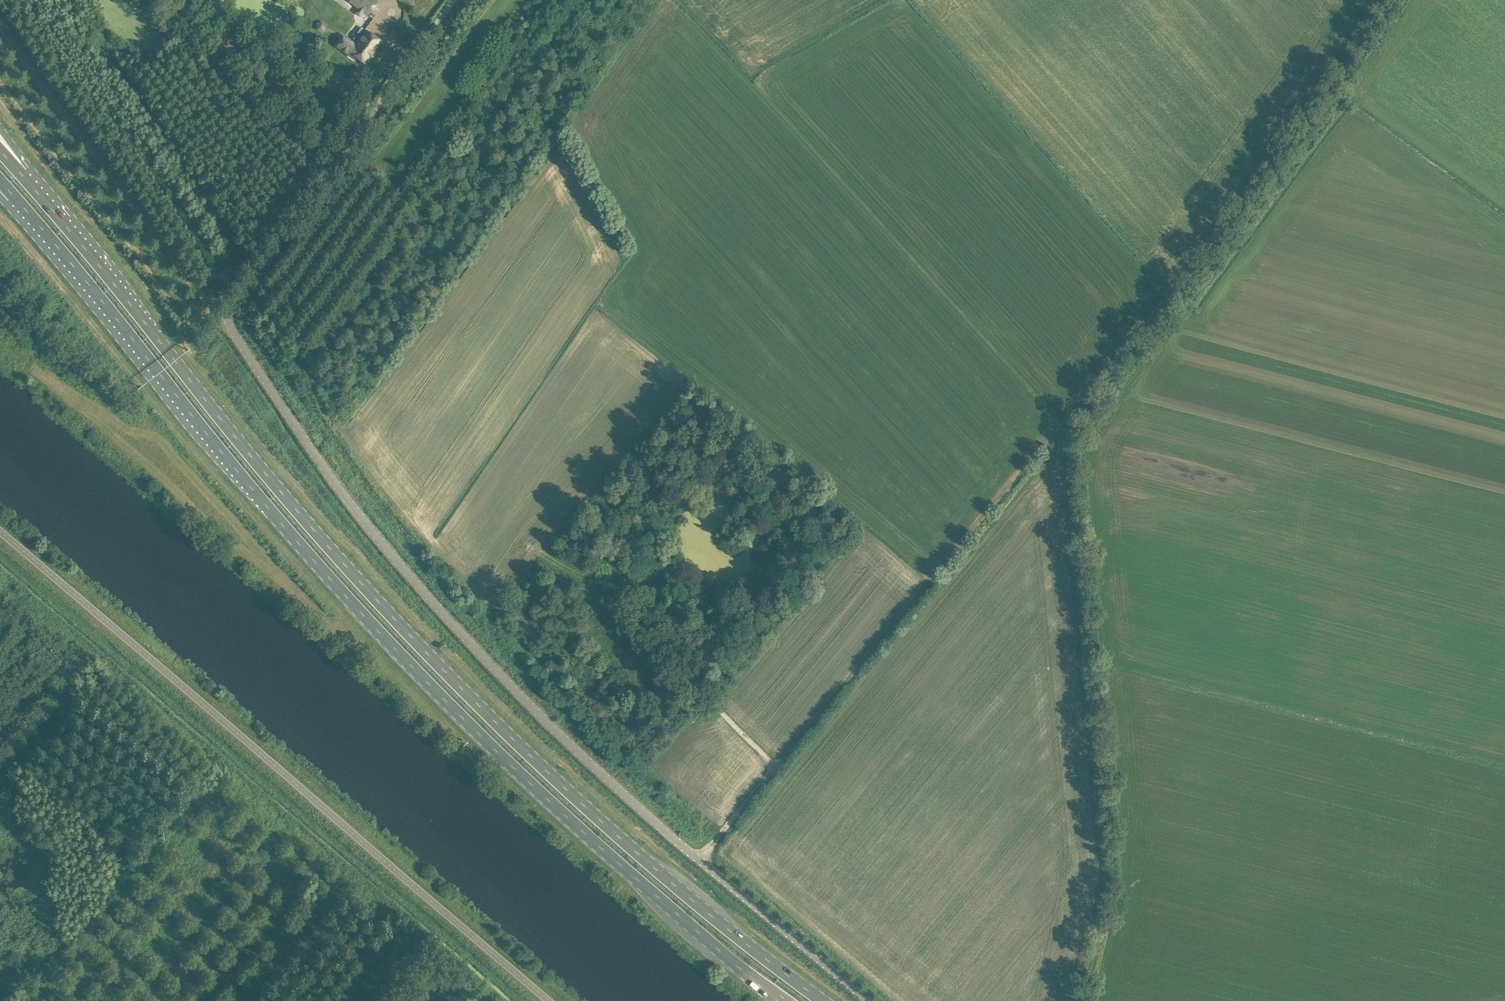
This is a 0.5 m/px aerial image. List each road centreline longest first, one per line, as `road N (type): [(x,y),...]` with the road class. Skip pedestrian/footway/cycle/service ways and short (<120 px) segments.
road 1 (unclassified): [(453,0),(230,307),(230,326),(337,485),(526,700),(868,1000)]
road 2 (trunk): [(824,1000),(671,882),(427,651),(241,442),(25,174)]
road 3 (trunk): [(14,197),(229,460),(409,663),(600,847),(780,1000)]

